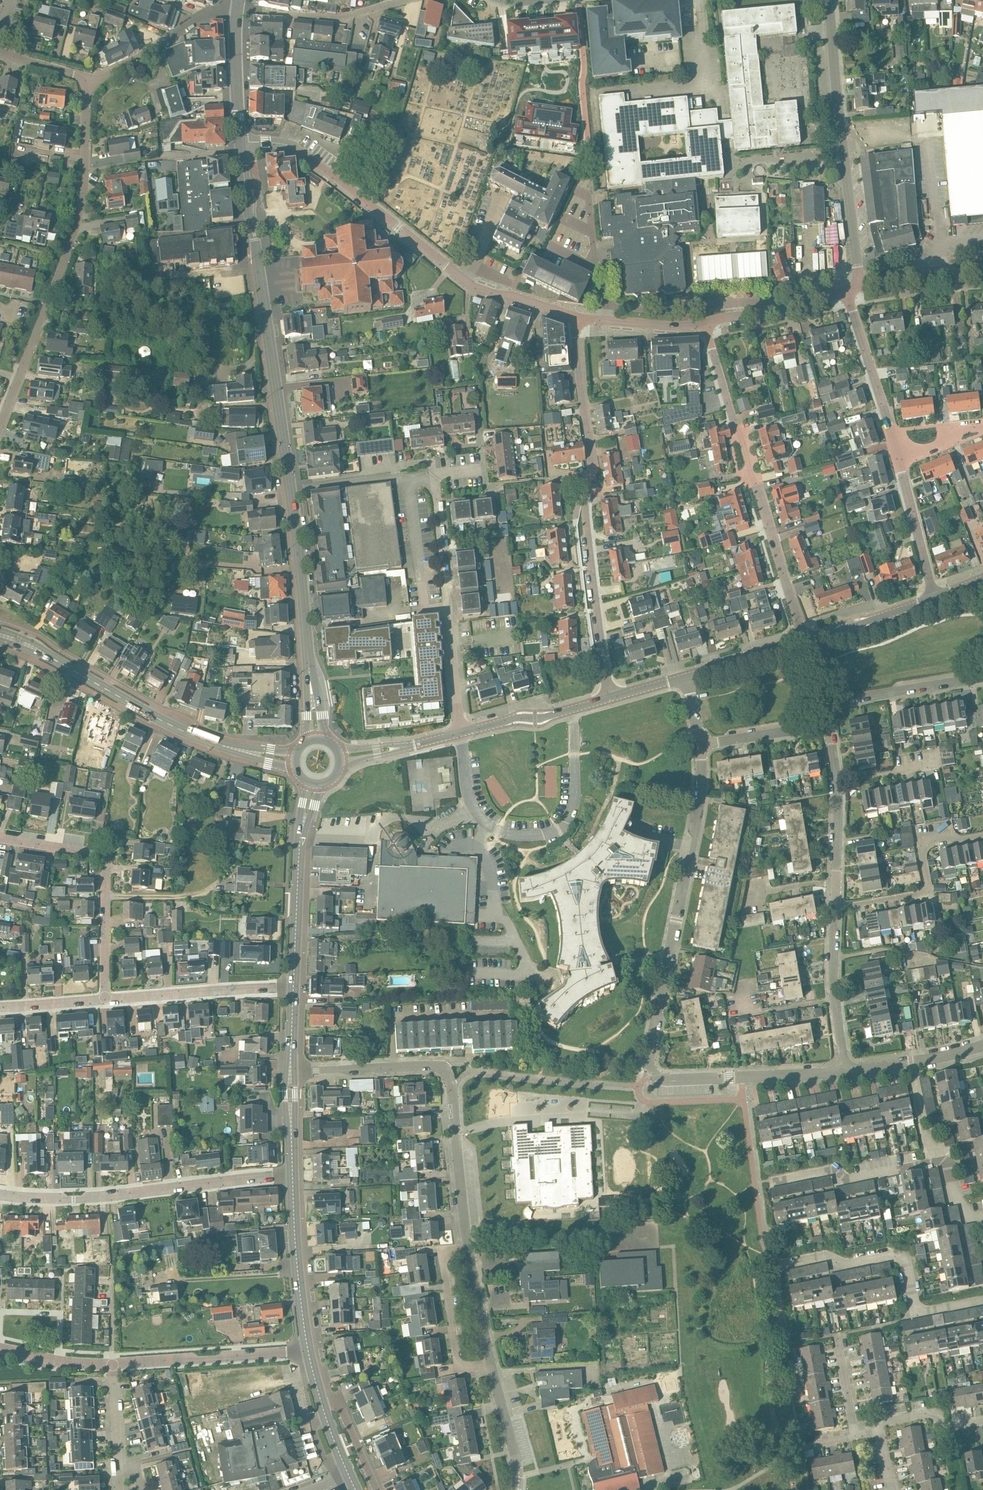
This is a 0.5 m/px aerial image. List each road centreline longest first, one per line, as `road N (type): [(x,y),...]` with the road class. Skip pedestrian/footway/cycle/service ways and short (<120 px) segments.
road 1 (secondary): [(315,737),(300,561),(240,143)]
road 2 (residential): [(576,318),(592,460),(583,516),(612,696)]
road 3 (residential): [(0,425),(68,247),(86,171),(85,78)]
road 4 (residential): [(291,1074),(443,1065),(455,1092),(469,1245)]
road 5 (residential): [(804,642),(706,325)]
road 6 (residential): [(650,1073),(699,790),(699,748)]
road 7 (secondary): [(292,760),(199,738),(0,635)]
road 8 (residential): [(460,732),(432,473),(479,470)]
road 9 (residential): [(460,732),(467,790),(481,818),(507,834),(547,834),(560,830),(574,804),(573,708)]
road 10 (residential): [(292,1172),(107,1196),(0,1195)]
road 11 (residential): [(830,0),(860,285)]
road 12 (residential): [(240,143),(305,154),(467,282)]
road 13 (residential): [(104,1000),(110,852),(0,835)]
road 14 (residential): [(982,1300),(915,1313),(905,1263),(890,1254),(785,1263)]
road 15 (residential): [(835,909),(928,892),(927,841),(982,832)]
road 16 (secondary): [(294,988),(300,839),(314,789)]
road 17 (residential): [(308,1349),(111,1364)]
road 18 (residential): [(650,1073),(667,1081),(843,1073)]
road 19 (residential): [(104,1000),(294,988)]
road 20 (secondary): [(308,1349),(292,1172)]
road 21 (residential): [(766,1182),(832,1169),(846,1180),(935,1161)]
road 22 (residential): [(236,12),(341,18),(407,0)]
road 23 (residential): [(469,1245),(442,1262),(457,1363),(492,1363)]
road 24 (residential): [(236,12),(210,14),(97,79),(85,78)]
road 25 (residential): [(843,1073),(832,983),(835,909)]
road 26 (residential): [(824,704),(982,679)]
road 27 (residential): [(891,432),(847,293)]
road 28 (residential): [(706,325),(847,293)]
road 29 (residential): [(935,599),(900,464)]
road 30 (tertiary): [(804,642),(935,599)]
road 31 (residential): [(854,1427),(927,1412),(952,1427),(982,1421)]
road 32 (residential): [(699,748),(828,722)]
road 33 (secondary): [(240,143),(236,12)]
road 34 (residential): [(576,318),(706,325)]
road 35 (residential): [(492,1363),(517,1489)]
road 36 (tertiary): [(684,677),(804,642)]
road 37 (residential): [(376,1489),(336,1399),(316,1382)]
road 38 (residential): [(982,273),(860,285)]
road 39 (tertiary): [(343,761),(460,732)]
road 40 (residential): [(469,1245),(492,1363)]

